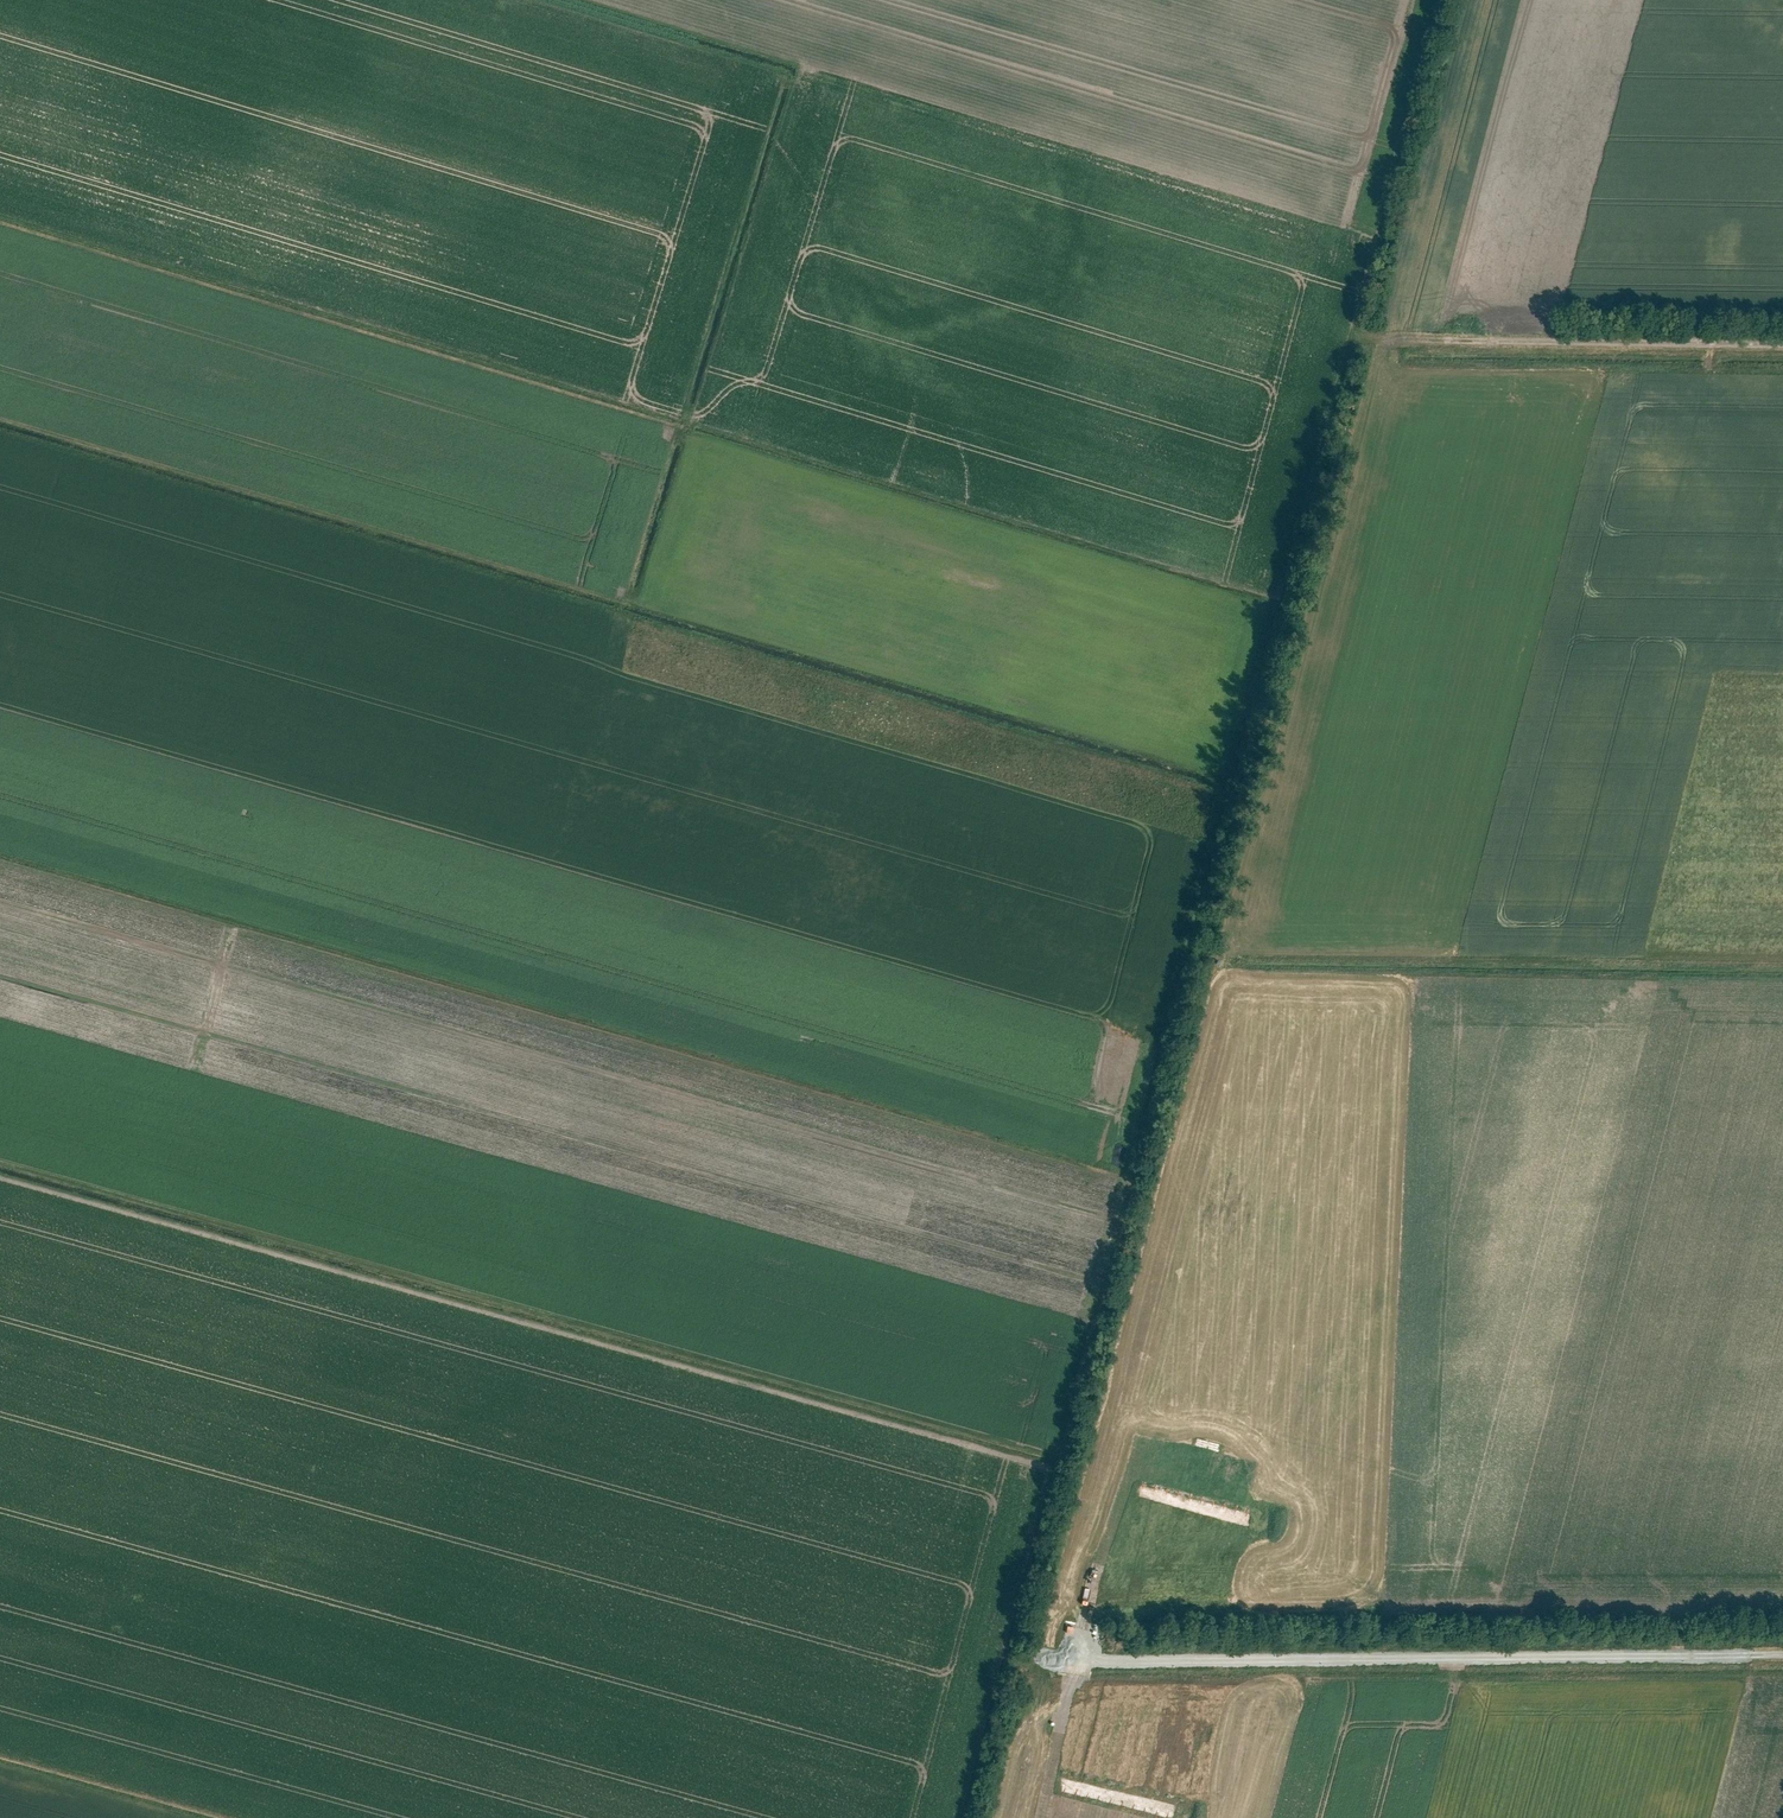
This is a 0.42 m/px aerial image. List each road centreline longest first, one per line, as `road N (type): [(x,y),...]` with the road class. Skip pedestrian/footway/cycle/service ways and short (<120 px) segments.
road 1 (track): [(1103,1660),(1782,1656)]
road 2 (track): [(1782,345),(1394,341)]

